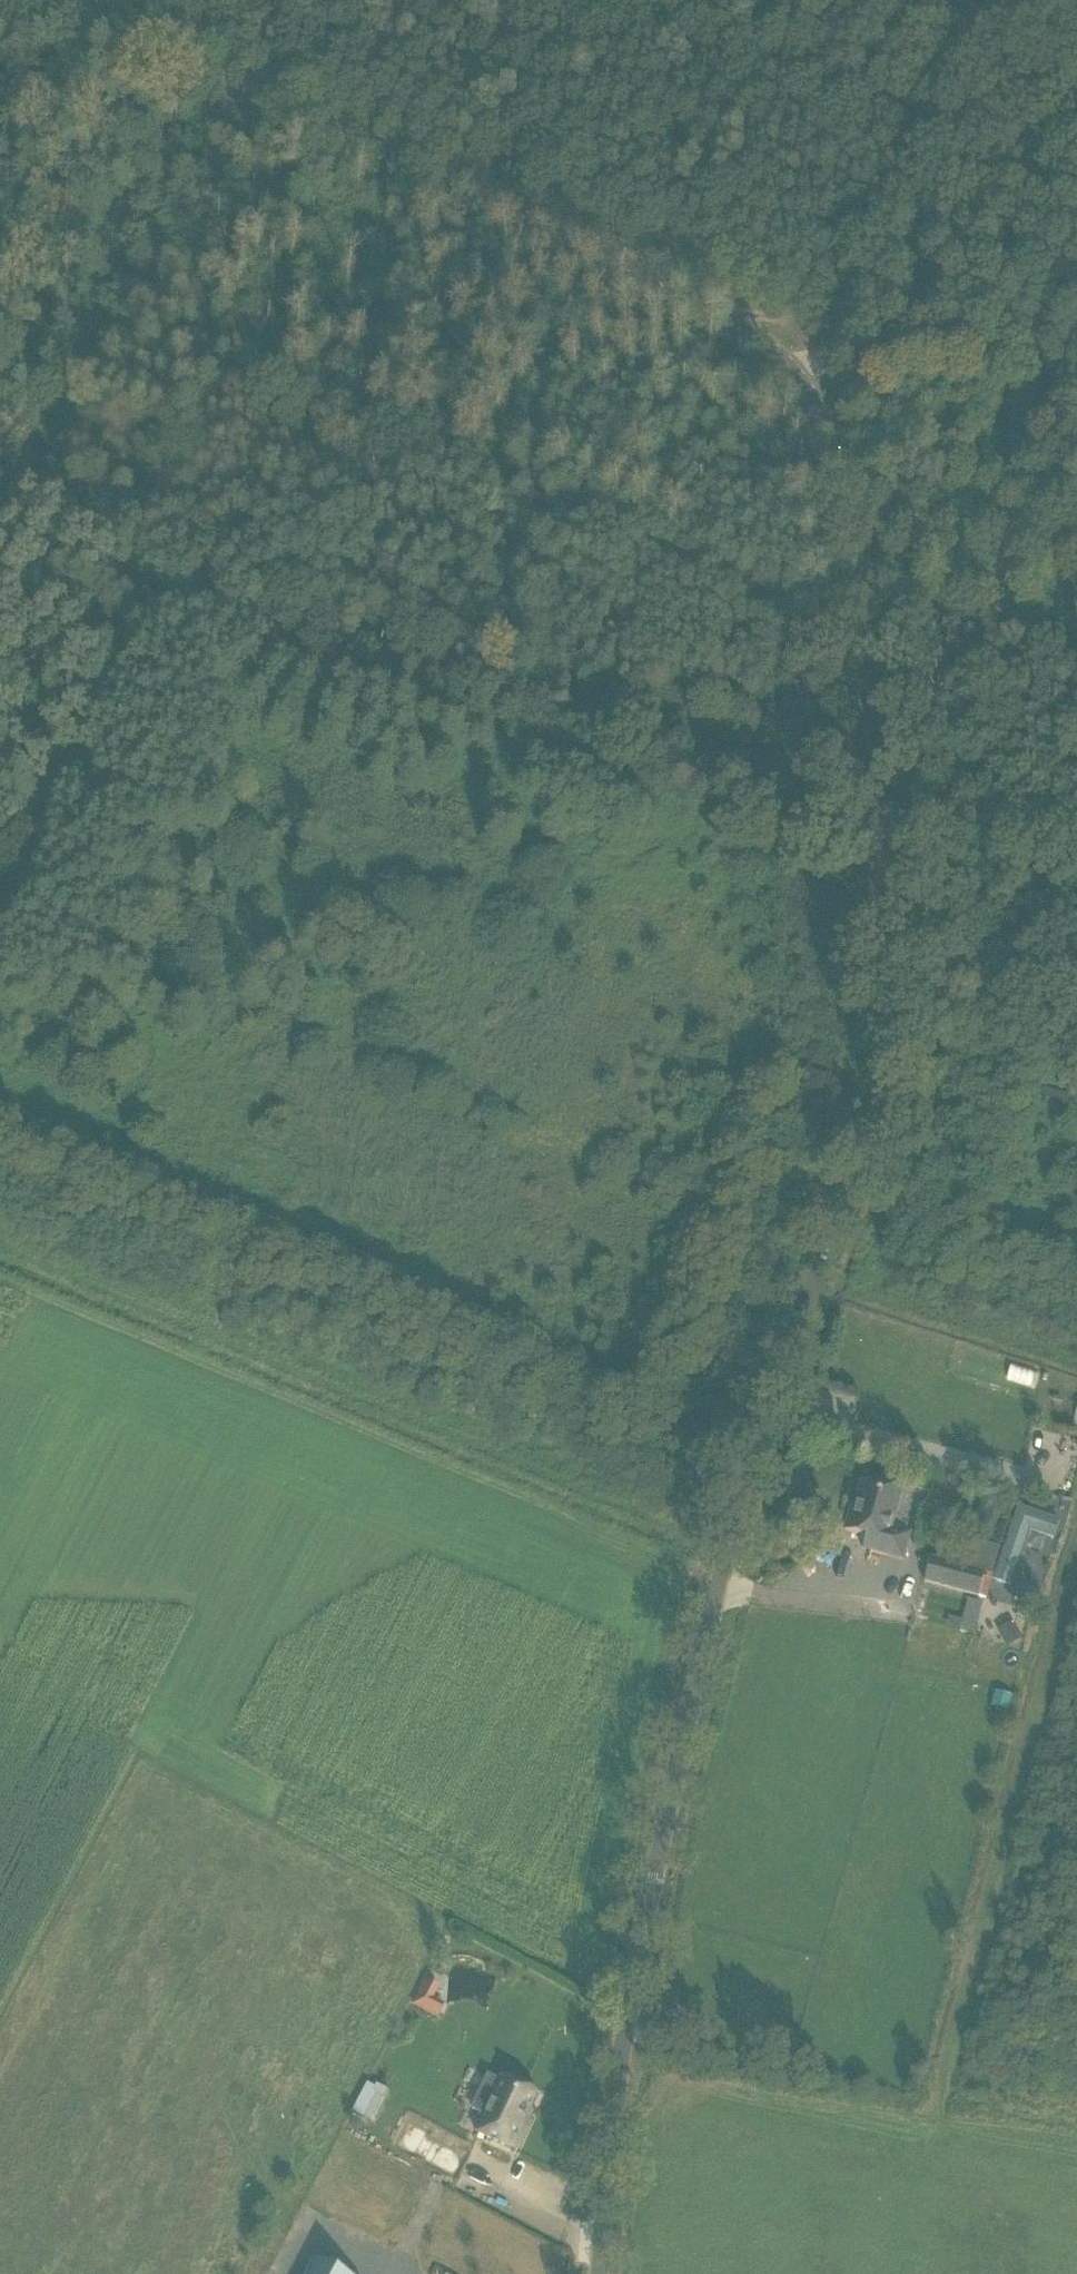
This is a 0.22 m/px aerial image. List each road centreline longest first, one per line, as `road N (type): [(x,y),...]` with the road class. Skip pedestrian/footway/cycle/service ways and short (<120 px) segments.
road 1 (unclassified): [(598,2273),(638,1947),(721,1565),(760,1421),(883,1099),(888,955),(849,492),(794,375),(711,301),(20,0)]
road 2 (track): [(996,133),(866,306),(794,375)]
road 3 (track): [(882,867),(1076,917)]
road 4 (track): [(1076,20),(996,133)]

